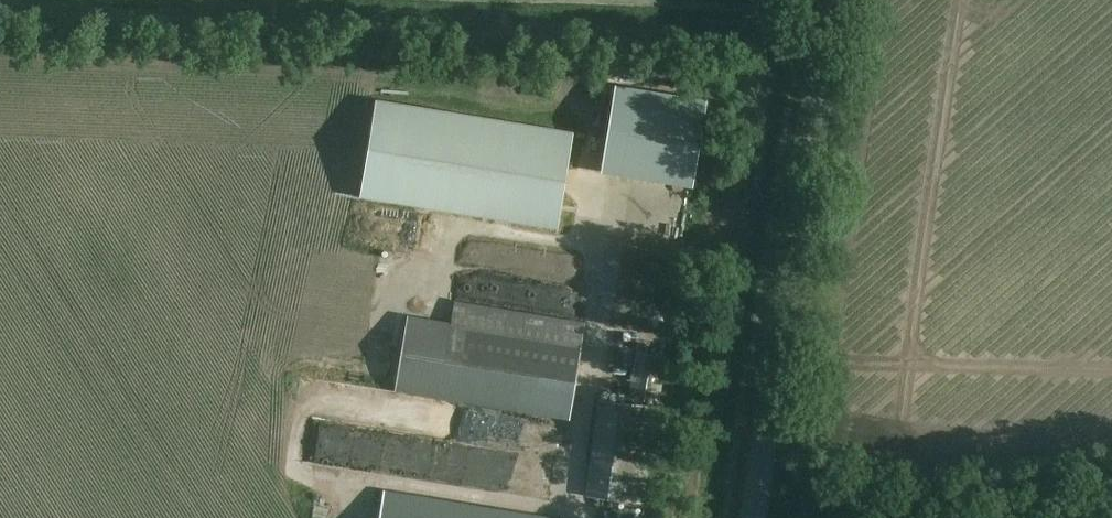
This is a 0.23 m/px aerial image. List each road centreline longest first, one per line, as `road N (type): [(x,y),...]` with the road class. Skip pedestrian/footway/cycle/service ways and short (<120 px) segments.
road 1 (tertiary): [(752,517),(835,0)]

